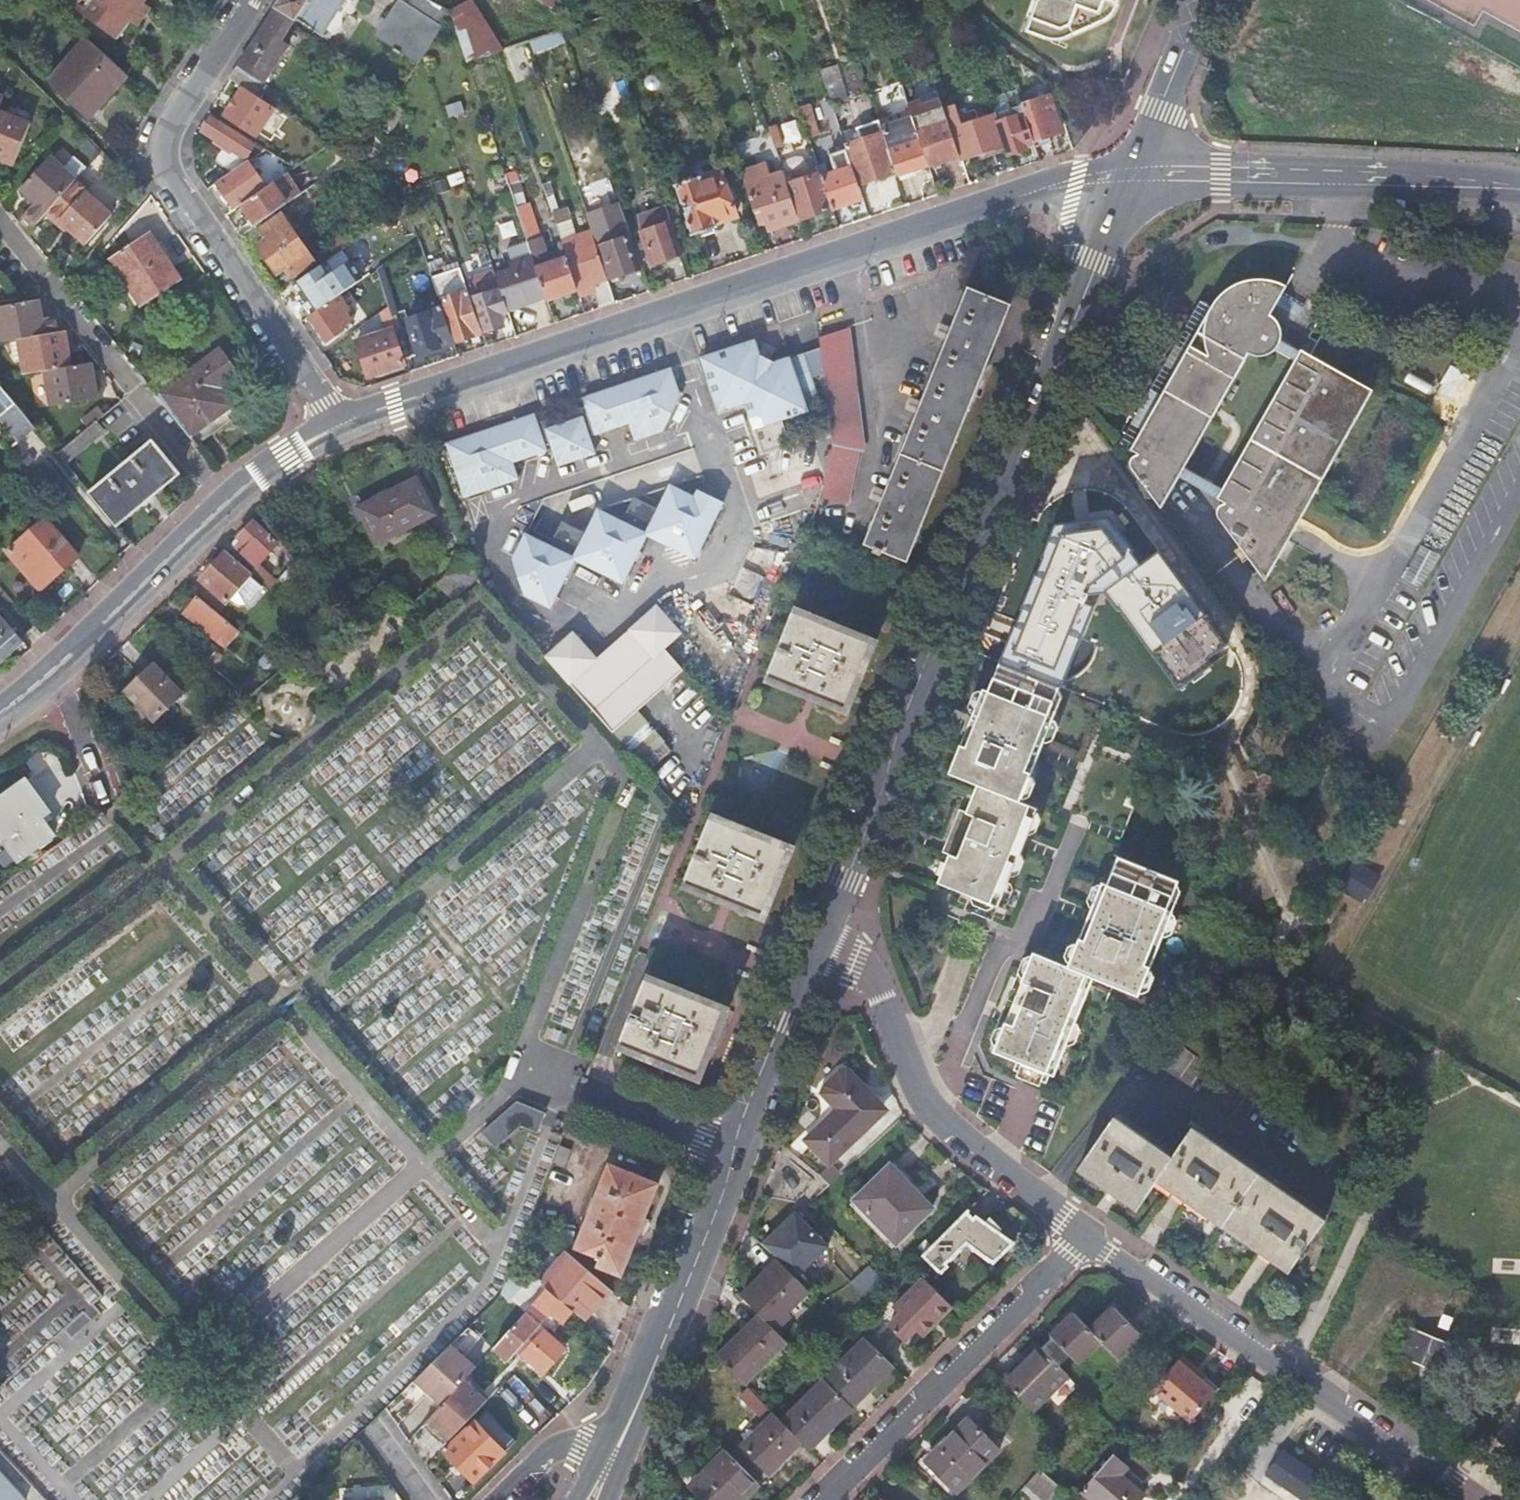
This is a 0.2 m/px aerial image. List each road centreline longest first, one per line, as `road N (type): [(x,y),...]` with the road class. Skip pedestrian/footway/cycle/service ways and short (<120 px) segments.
road 1 (secondary): [(1138,171),(1075,182),(341,428)]
road 2 (secondary): [(1138,171),(820,932)]
road 3 (secondary): [(820,932),(609,1465)]
road 4 (residential): [(341,428),(150,148),(251,0)]
road 5 (unclassified): [(1466,1499),(1088,1241)]
road 6 (unclassified): [(1088,1241),(948,1133),(907,1085),(873,989),(820,932)]
road 7 (tertiary): [(1138,171),(1519,187)]
road 8 (residential): [(1088,1241),(822,1499)]
road 9 (residential): [(220,509),(0,226)]
road 10 (secondary): [(220,509),(53,671)]
road 11 (secondary): [(1202,0),(1138,171)]
road 12 (unclassified): [(53,671),(116,803)]
road 13 (secondary): [(341,428),(220,509)]
road 14 (residential): [(609,1465),(577,1448),(545,1454),(496,1499)]

